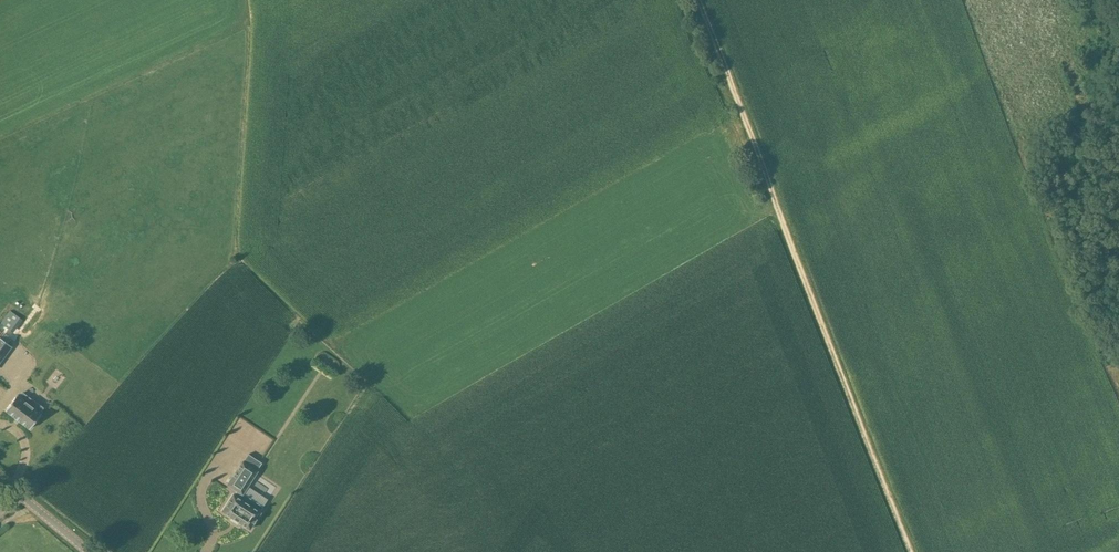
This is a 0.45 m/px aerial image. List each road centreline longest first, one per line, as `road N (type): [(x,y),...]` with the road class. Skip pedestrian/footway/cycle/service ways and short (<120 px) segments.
road 1 (track): [(696,0),(915,551)]

